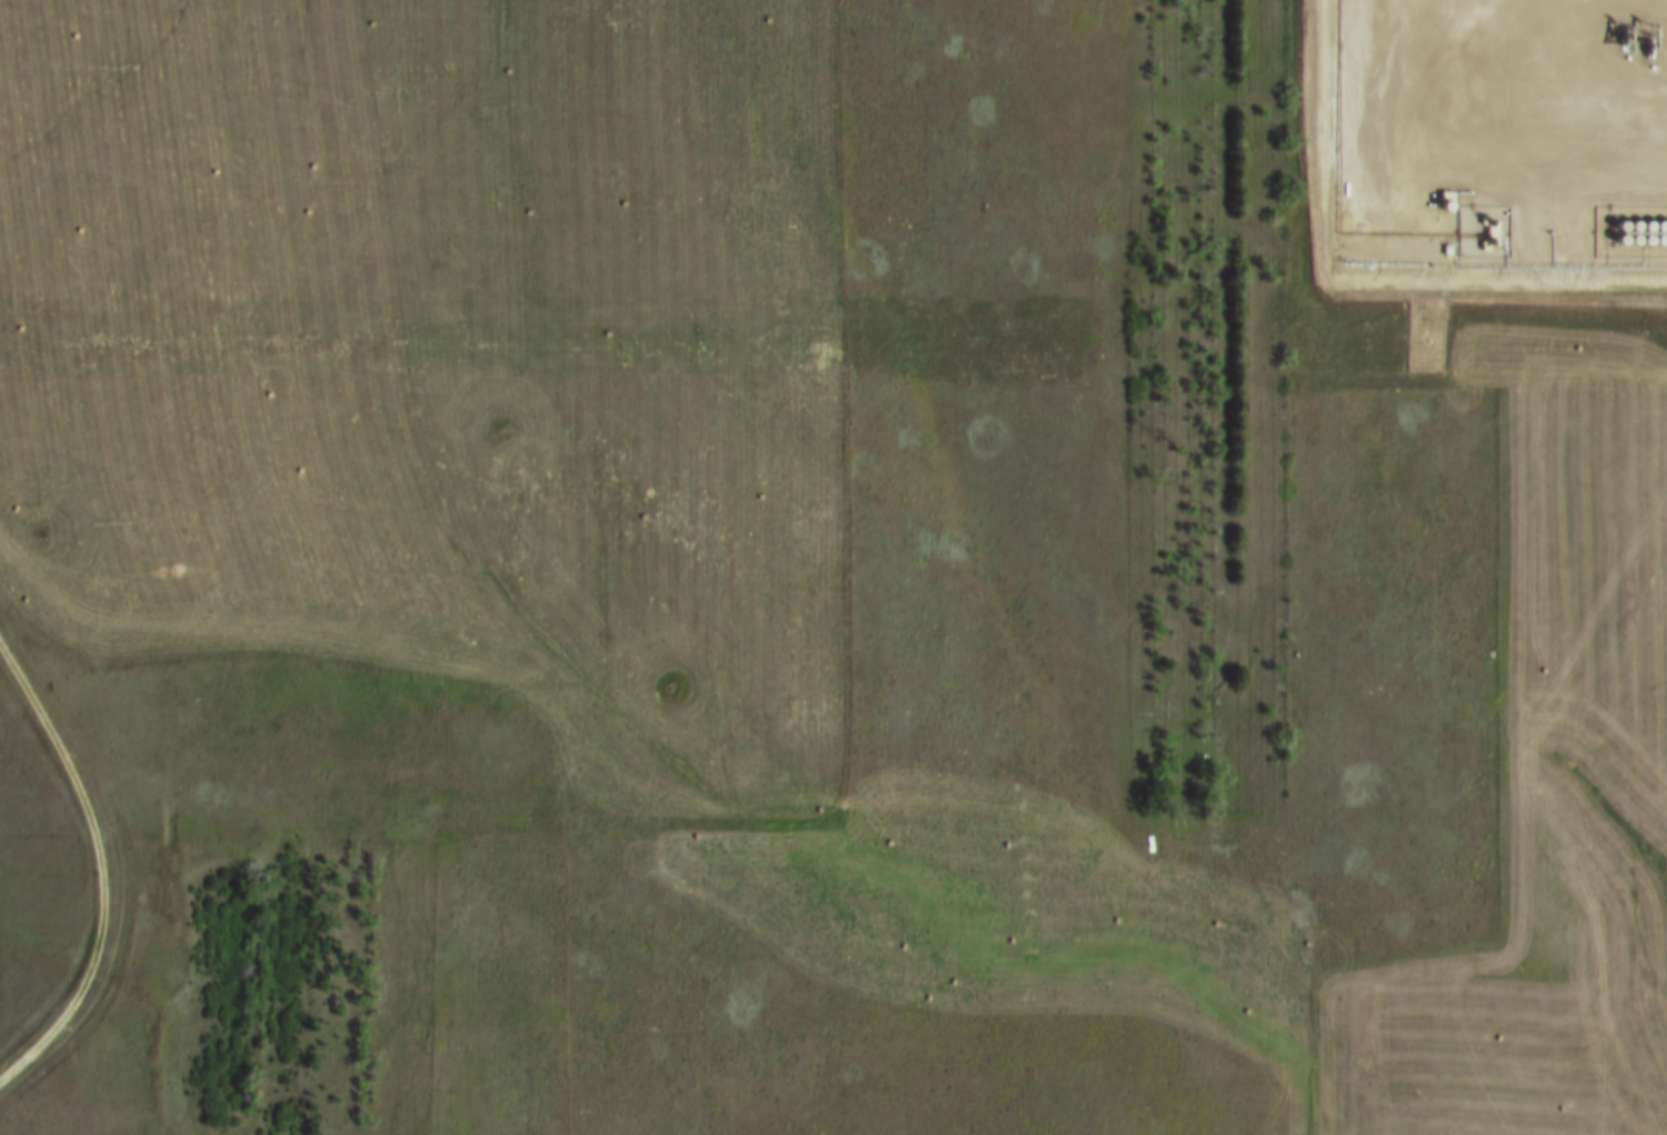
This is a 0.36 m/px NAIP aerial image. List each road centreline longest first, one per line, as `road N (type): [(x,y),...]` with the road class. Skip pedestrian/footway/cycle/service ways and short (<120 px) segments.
road 1 (track): [(584,1134),(581,891),(572,860),(558,846),(263,824),(166,801),(122,810),(100,781),(69,782)]
road 2 (track): [(0,1078),(72,1001),(104,910),(86,814),(0,658)]

